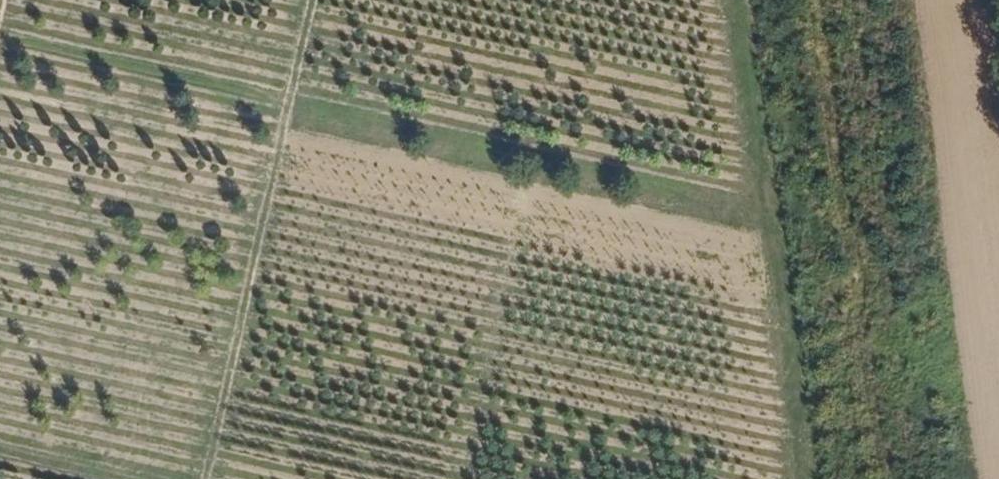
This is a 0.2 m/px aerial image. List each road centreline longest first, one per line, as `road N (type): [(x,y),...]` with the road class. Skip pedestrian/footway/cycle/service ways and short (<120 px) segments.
road 1 (track): [(312,0),(206,478)]
road 2 (track): [(818,0),(893,478)]

